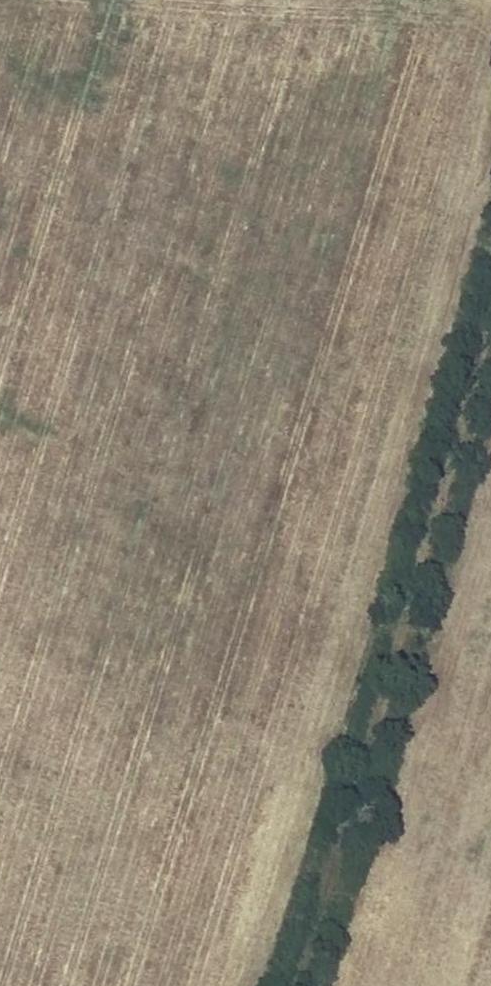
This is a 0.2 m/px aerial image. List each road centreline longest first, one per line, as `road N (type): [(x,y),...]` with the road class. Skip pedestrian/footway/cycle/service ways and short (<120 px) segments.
road 1 (track): [(490,295),(294,985)]

